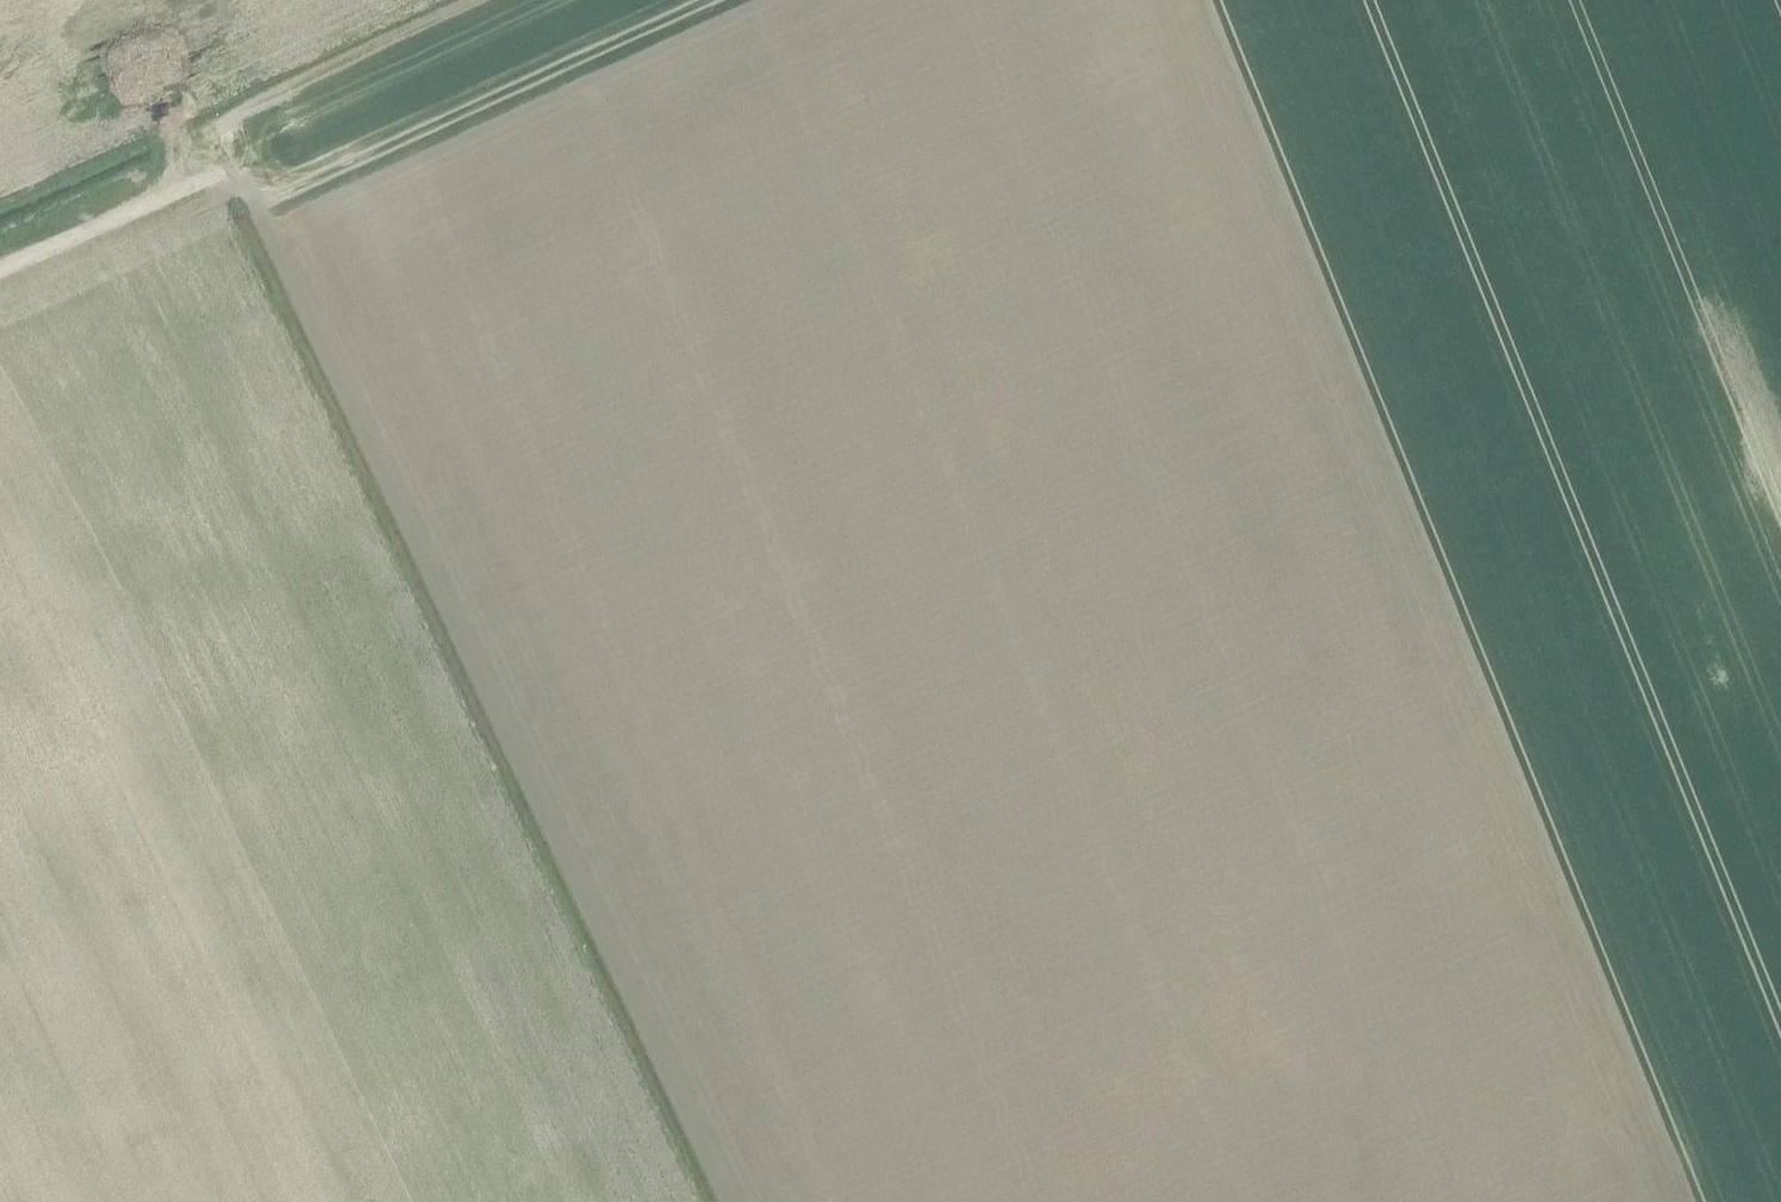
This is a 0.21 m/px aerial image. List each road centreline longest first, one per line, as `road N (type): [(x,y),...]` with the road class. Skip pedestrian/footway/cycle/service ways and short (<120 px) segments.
road 1 (unclassified): [(0,271),(218,174)]

